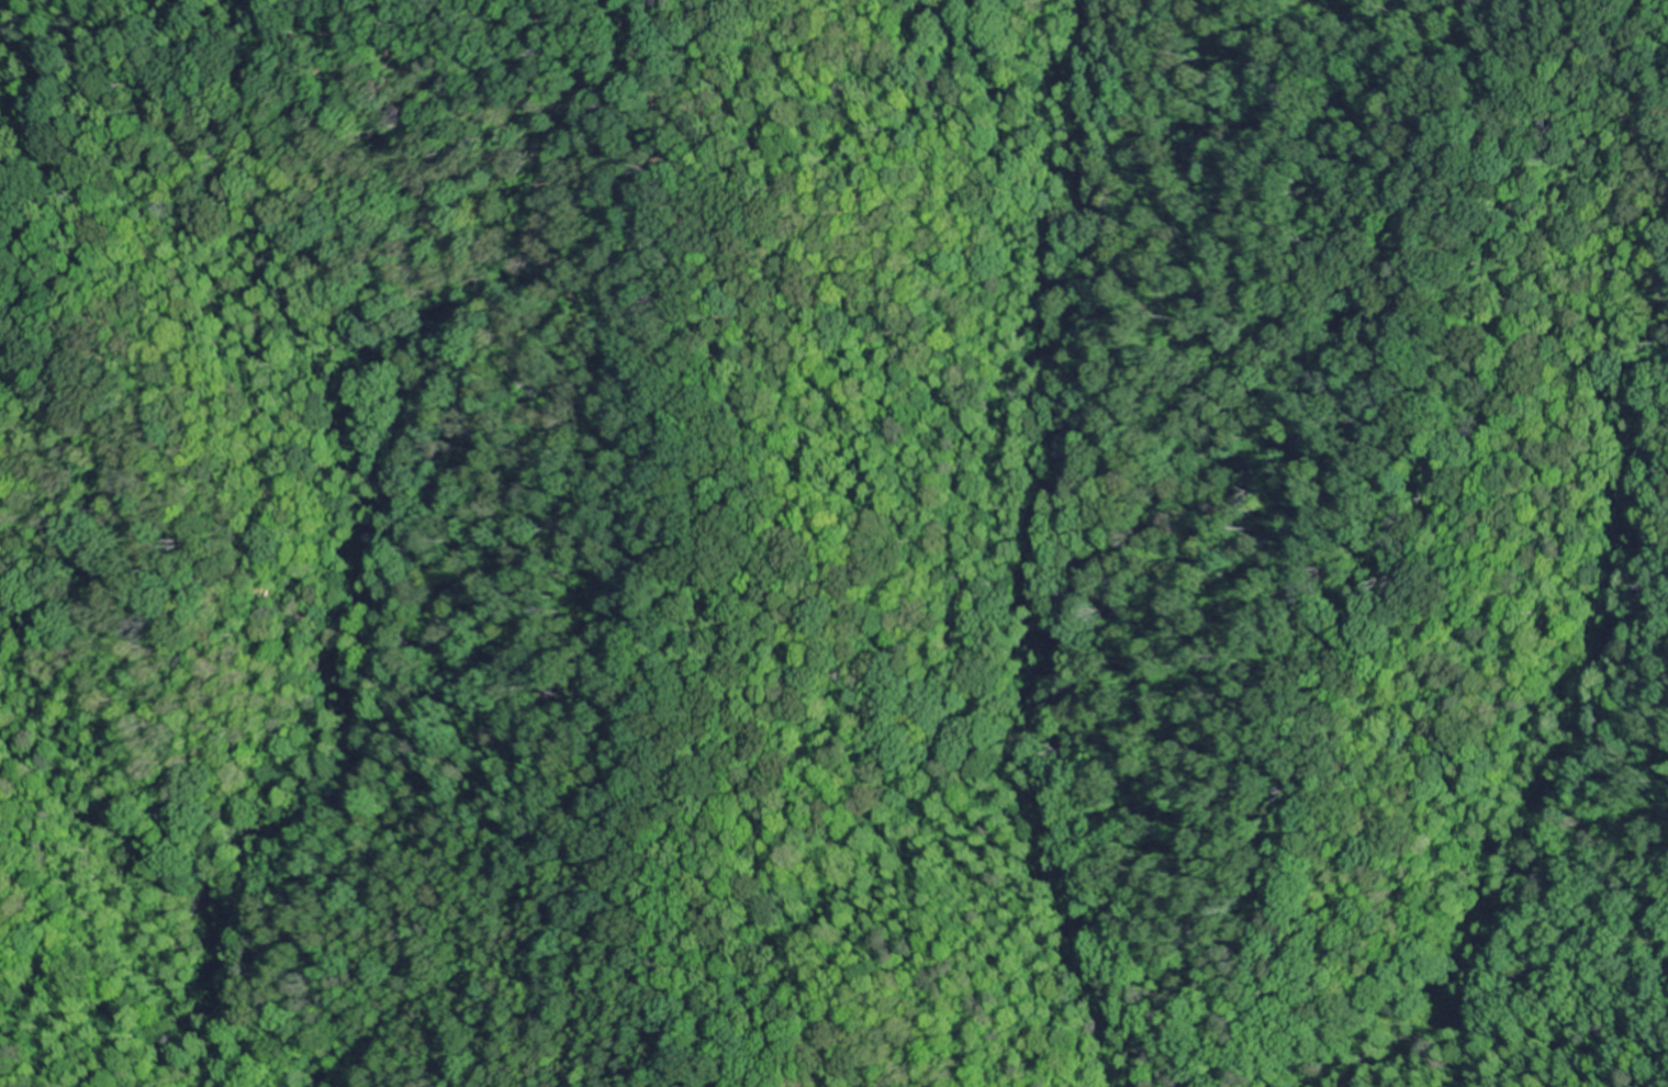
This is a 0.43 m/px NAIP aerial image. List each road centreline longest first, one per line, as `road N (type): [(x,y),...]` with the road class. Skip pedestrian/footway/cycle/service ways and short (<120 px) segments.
road 1 (residential): [(213,1086),(212,877)]

